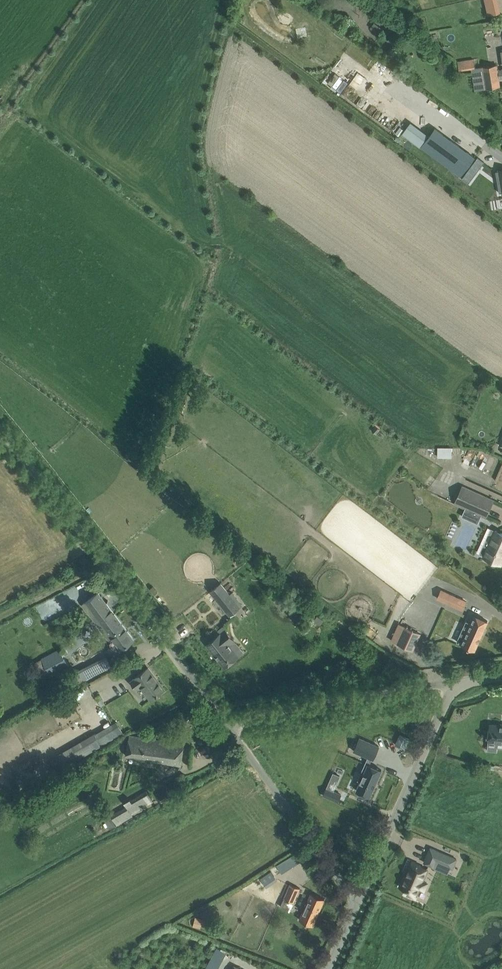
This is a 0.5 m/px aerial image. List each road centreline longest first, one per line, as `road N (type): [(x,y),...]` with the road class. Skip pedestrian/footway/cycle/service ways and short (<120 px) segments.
road 1 (unclassified): [(229,720),(0,431)]
road 2 (unclassified): [(358,902),(454,684)]
road 3 (unclassified): [(229,720),(454,684)]
road 4 (unclassified): [(358,902),(229,720)]

